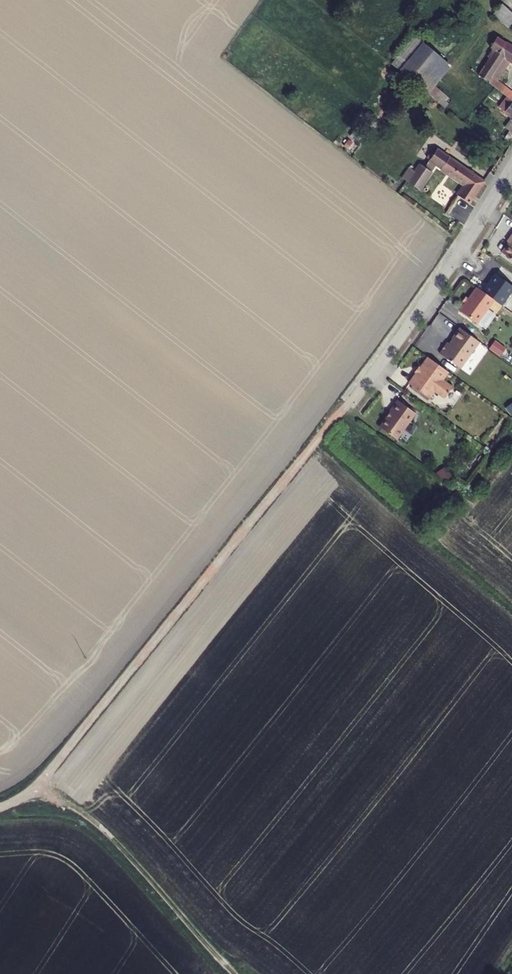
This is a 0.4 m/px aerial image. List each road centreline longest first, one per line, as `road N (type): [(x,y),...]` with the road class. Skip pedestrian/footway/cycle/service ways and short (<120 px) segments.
road 1 (residential): [(511,167),(354,399),(41,781),(0,807)]
road 2 (track): [(41,781),(115,841),(249,973)]

